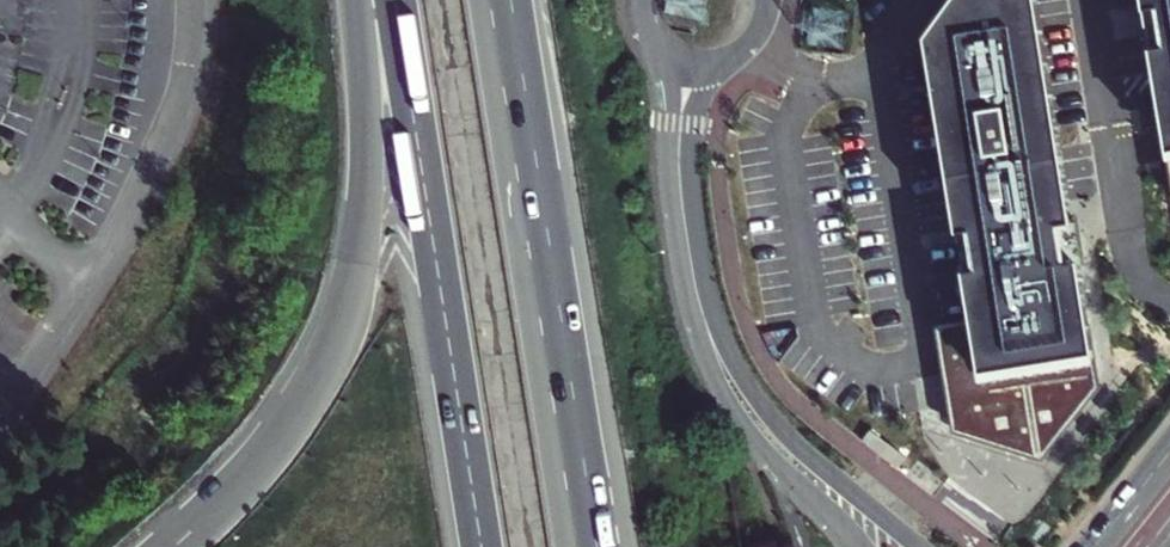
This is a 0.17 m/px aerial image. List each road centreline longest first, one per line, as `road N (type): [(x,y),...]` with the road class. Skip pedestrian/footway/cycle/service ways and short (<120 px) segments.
road 1 (motorway): [(361,0),(366,175),(342,326),(299,412),(263,460),(172,546)]
road 2 (motorway): [(395,0),(482,546)]
road 3 (motorway): [(588,546),(502,0)]
road 4 (tertiary): [(925,546),(769,415),(699,277)]
road 5 (tertiary): [(699,277),(701,331),(735,409),(863,546)]
road 6 (tertiary): [(688,119),(685,169),(699,277)]

